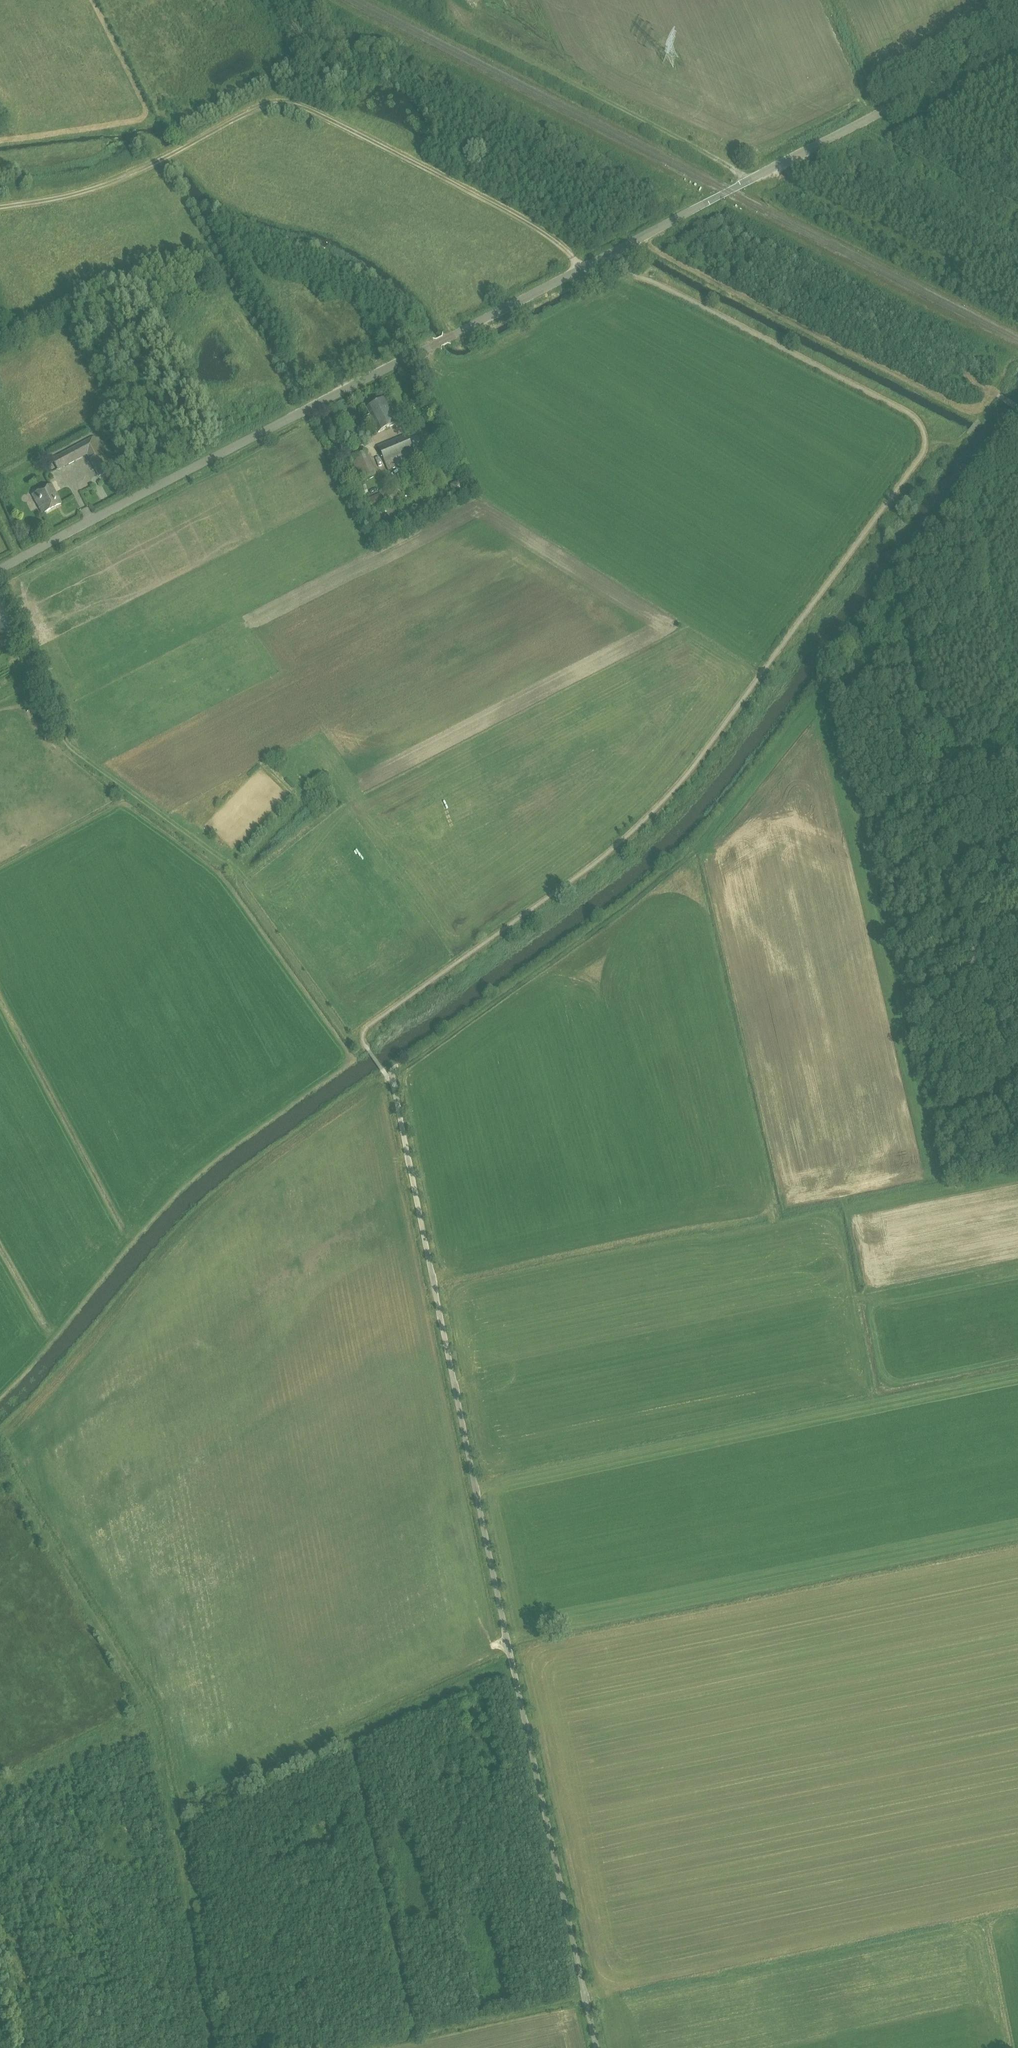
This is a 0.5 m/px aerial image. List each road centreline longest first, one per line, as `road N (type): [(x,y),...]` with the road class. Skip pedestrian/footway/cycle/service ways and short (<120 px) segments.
road 1 (unclassified): [(0,568),(1017,42)]
road 2 (unclassified): [(598,2047),(392,1083)]
road 3 (track): [(584,267),(482,199),(288,102),(257,108),(123,180),(0,207)]
road 4 (track): [(1017,407),(995,392),(979,419),(637,240)]
road 5 (track): [(0,600),(72,748),(251,884)]
road 6 (track): [(236,869),(347,1038),(361,1040)]

